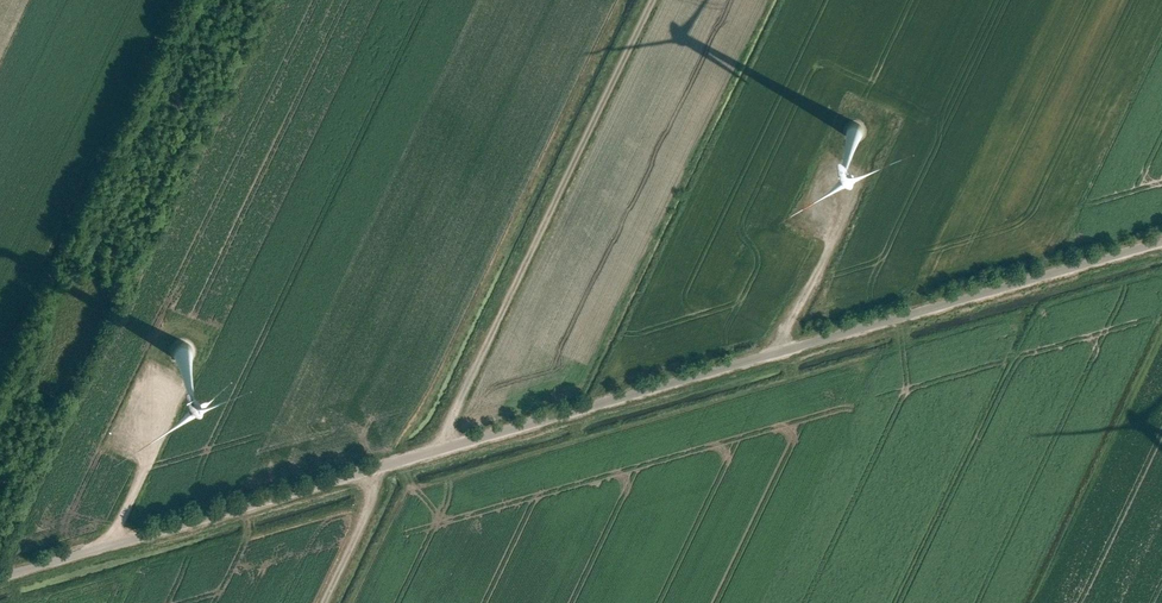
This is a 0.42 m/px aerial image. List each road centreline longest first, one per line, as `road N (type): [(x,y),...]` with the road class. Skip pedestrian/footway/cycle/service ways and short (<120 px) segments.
road 1 (unclassified): [(0,576),(1161,241)]
road 2 (track): [(434,450),(654,0)]
road 3 (track): [(772,354),(873,166)]
road 4 (track): [(373,467),(366,511),(322,602)]

